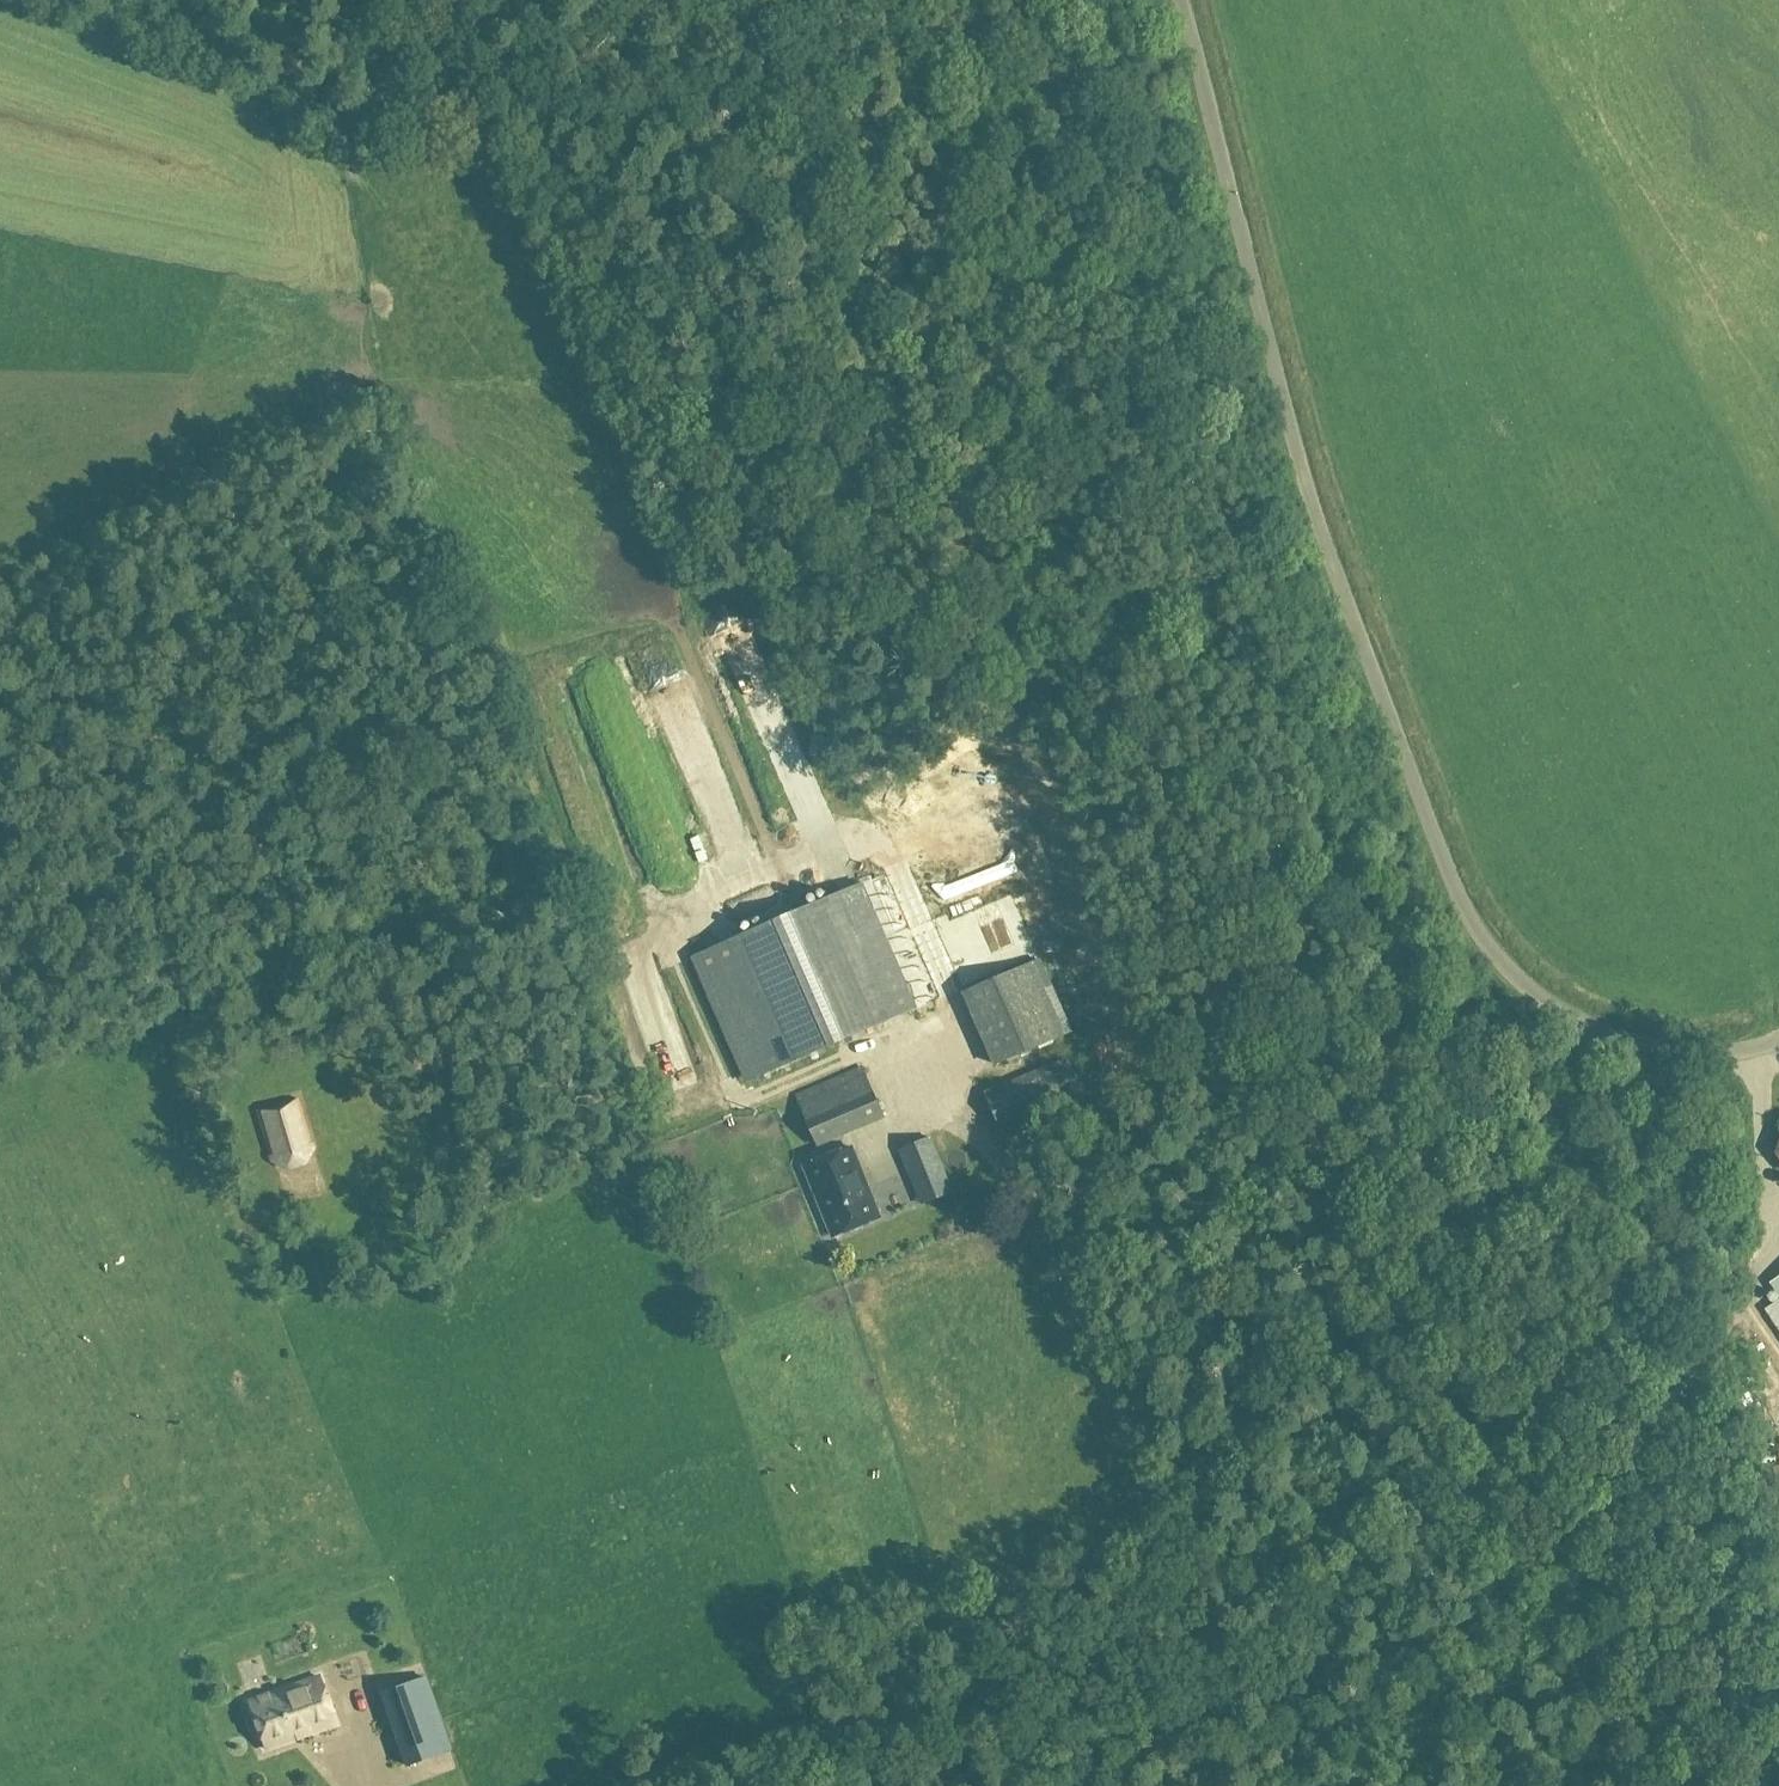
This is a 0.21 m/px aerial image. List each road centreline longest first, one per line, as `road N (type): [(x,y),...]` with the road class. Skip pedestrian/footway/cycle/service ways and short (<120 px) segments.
road 1 (unclassified): [(1778,1040),(1704,1050),(1604,1030),(1529,992),(1473,930),(1298,454),(1182,0)]
road 2 (track): [(938,1785),(989,1598),(1087,1560),(1137,1529),(1148,1504),(1068,1287),(1342,1328),(1467,1410),(1555,1439),(1628,1423),(1684,1395)]
road 3 (track): [(1756,1047),(1769,1243),(1755,1280),(1684,1395)]

